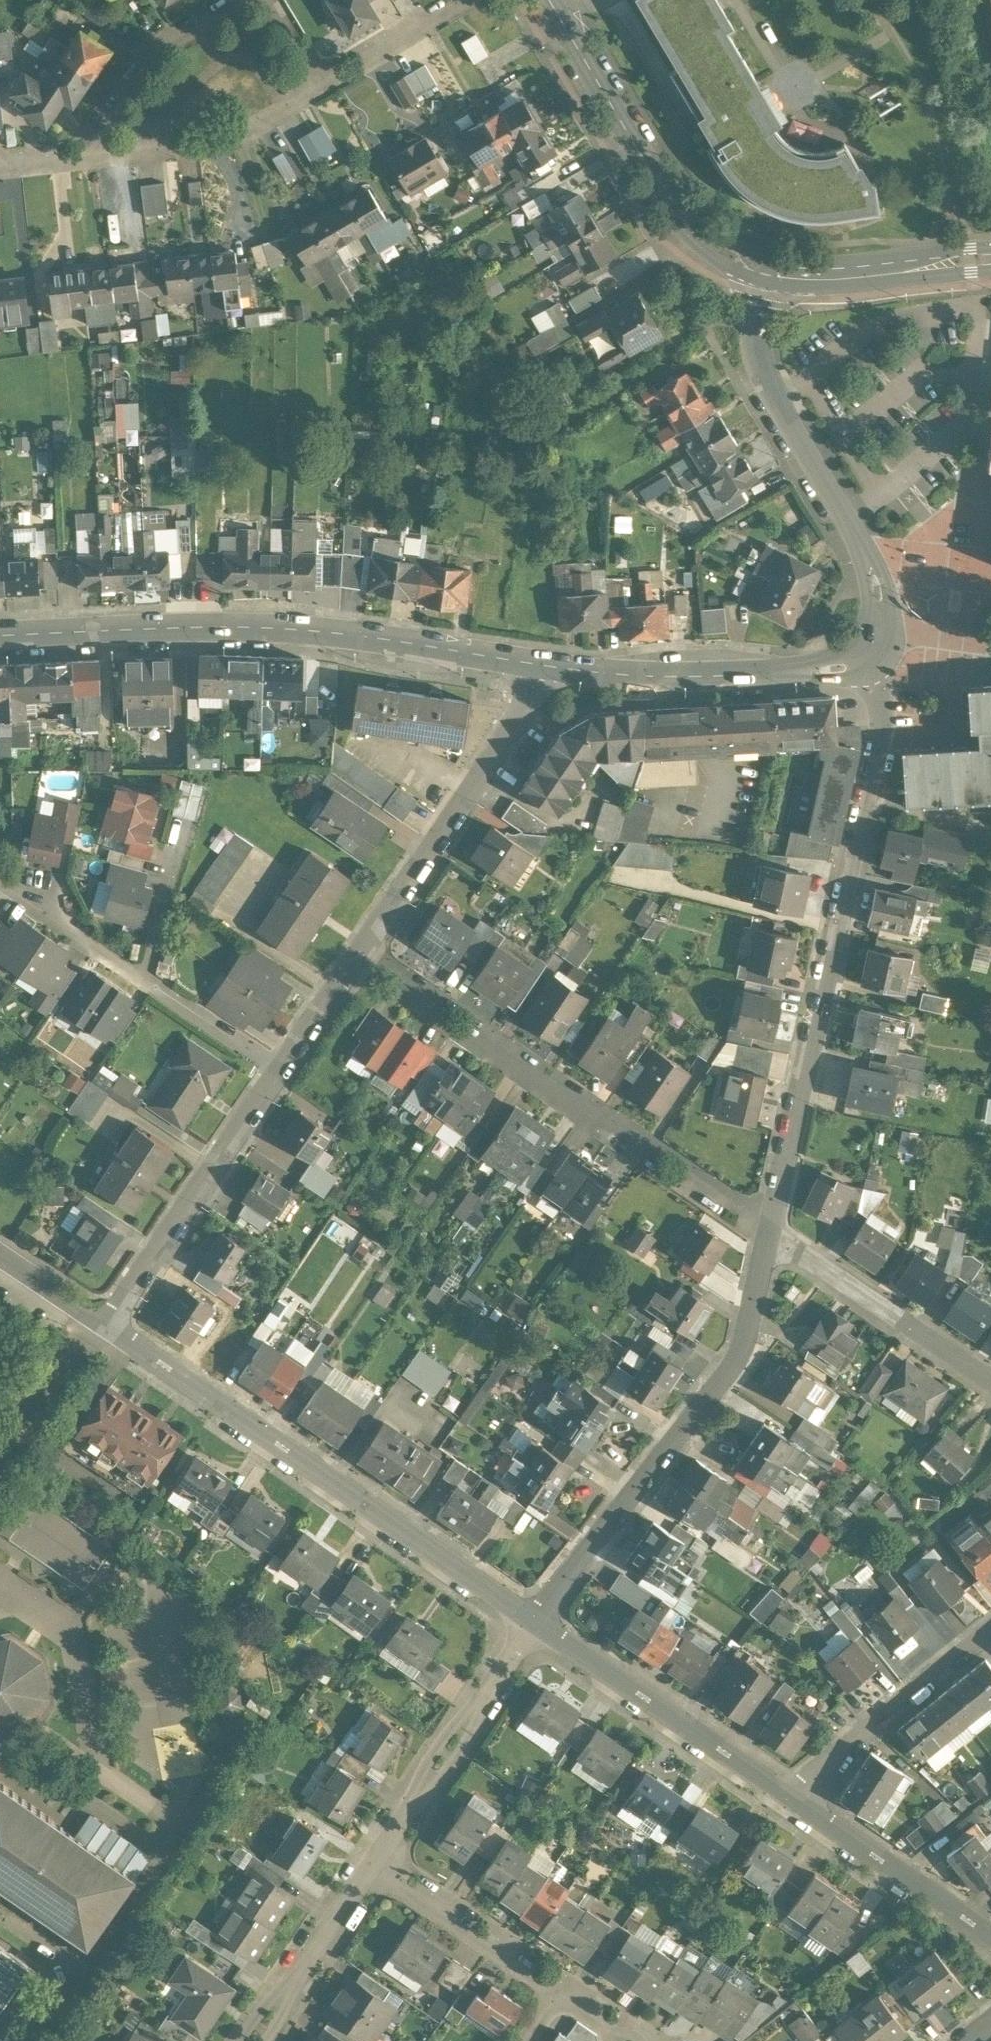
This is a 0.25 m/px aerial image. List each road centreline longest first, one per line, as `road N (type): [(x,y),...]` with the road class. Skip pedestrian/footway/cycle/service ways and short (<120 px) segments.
road 1 (residential): [(767,1234),(872,772),(869,664)]
road 2 (tertiary): [(535,666),(269,630),(0,638)]
road 3 (residential): [(535,1623),(111,1328)]
road 4 (residential): [(357,960),(767,1234)]
road 5 (residential): [(535,1623),(743,1350),(767,1234)]
road 6 (secondary): [(763,272),(716,249),(676,214),(548,0)]
road 7 (residential): [(357,960),(527,707),(535,666)]
road 8 (tertiary): [(869,664),(731,677),(535,666)]
road 9 (residential): [(793,1802),(535,1623)]
road 10 (residential): [(111,1328),(280,1071)]
road 11 (residential): [(535,1623),(369,1870)]
road 12 (tertiary): [(843,521),(754,355),(763,272)]
road 13 (residential): [(767,1234),(990,1384)]
road 14 (residential): [(990,1634),(793,1802)]
road 15 (residential): [(990,1938),(793,1802)]
road 16 (residential): [(314,91),(248,130),(178,150),(96,157)]
road 17 (secondary): [(990,260),(858,274),(763,272)]
road 18 (residential): [(369,1870),(554,1997)]
road 19 (residential): [(239,0),(160,49),(108,114),(96,157)]
road 20 (residential): [(369,1870),(254,2040)]
road 21 (residential): [(464,0),(314,91)]
road 22 (residential): [(0,881),(141,980)]
road 23 (residential): [(141,980),(280,1071)]
road 24 (residential): [(280,1071),(357,960)]
road 25 (residential): [(111,1328),(0,1256)]
road 26 (residential): [(141,980),(176,854)]
road 27 (tertiary): [(843,521),(872,580),(885,634)]

